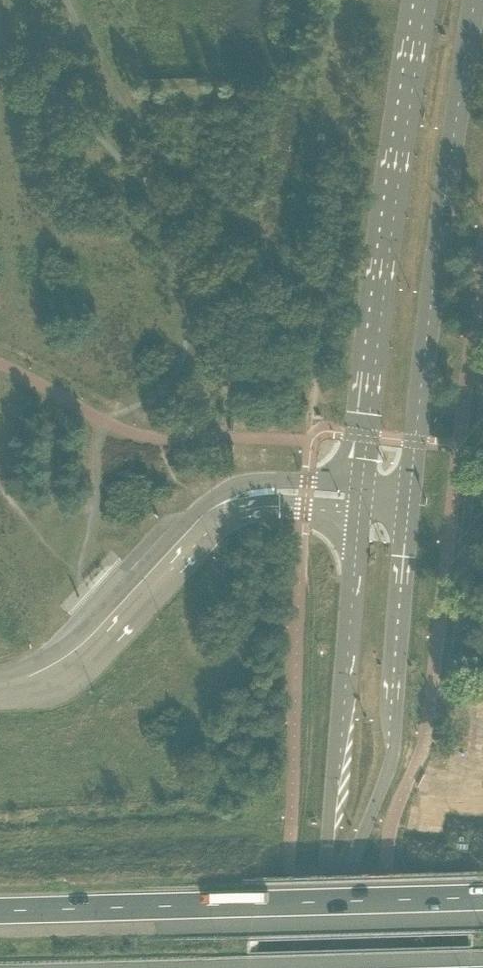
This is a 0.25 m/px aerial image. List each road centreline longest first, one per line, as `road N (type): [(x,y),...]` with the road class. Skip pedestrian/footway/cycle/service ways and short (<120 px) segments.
road 1 (secondary): [(406,508),(473,0)]
road 2 (secondary): [(424,0),(359,486)]
road 3 (trunk): [(482,896),(0,911)]
road 4 (secondary): [(343,967),(352,864),(391,757),(406,508)]
road 5 (secondary): [(357,515),(316,967)]
road 6 (tertiary): [(197,527),(84,645),(0,688)]
road 7 (tertiary): [(359,486),(245,484),(226,491),(197,527)]
road 8 (tertiary): [(197,527),(279,506),(357,515)]

